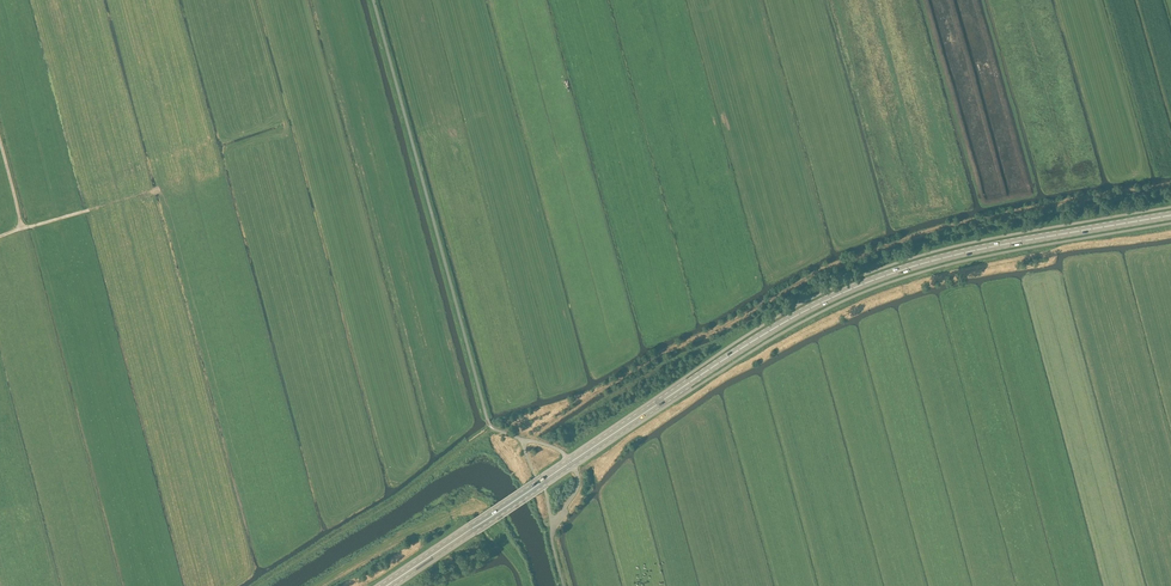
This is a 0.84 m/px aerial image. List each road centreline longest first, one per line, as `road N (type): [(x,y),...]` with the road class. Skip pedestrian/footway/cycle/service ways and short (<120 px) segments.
road 1 (primary): [(387,585),(752,341),(831,298),(972,251),(1170,216)]
road 2 (track): [(322,585),(471,505)]

